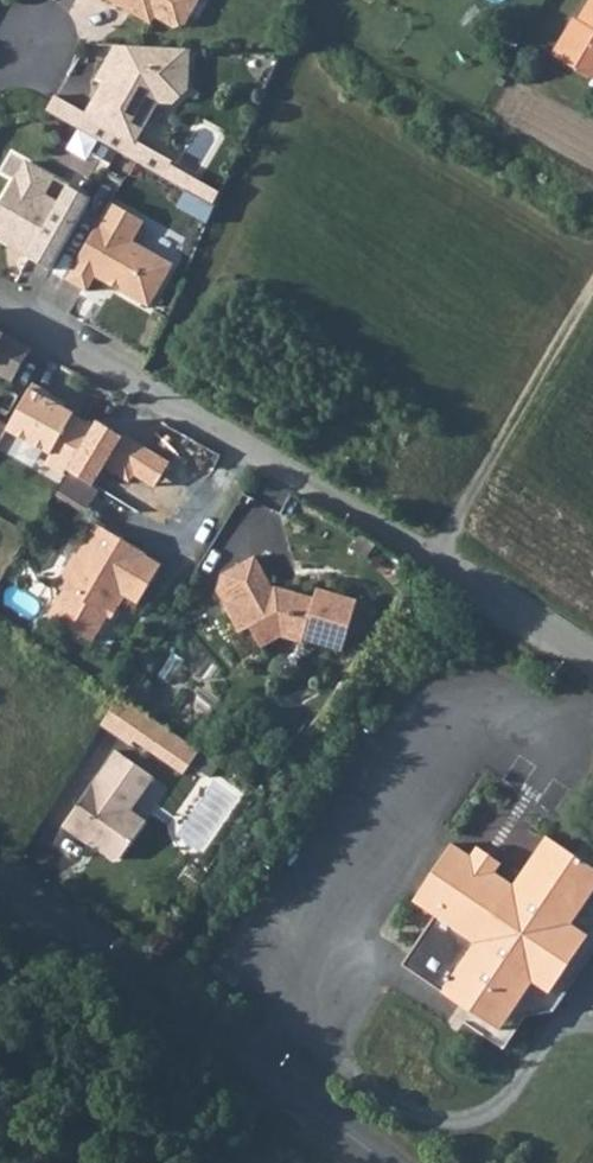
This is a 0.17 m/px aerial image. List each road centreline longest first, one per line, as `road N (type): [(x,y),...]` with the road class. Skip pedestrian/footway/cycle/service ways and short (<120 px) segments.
road 1 (residential): [(0,305),(436,556),(592,656)]
road 2 (tertiary): [(0,892),(381,1162)]
road 3 (track): [(436,556),(592,295)]

